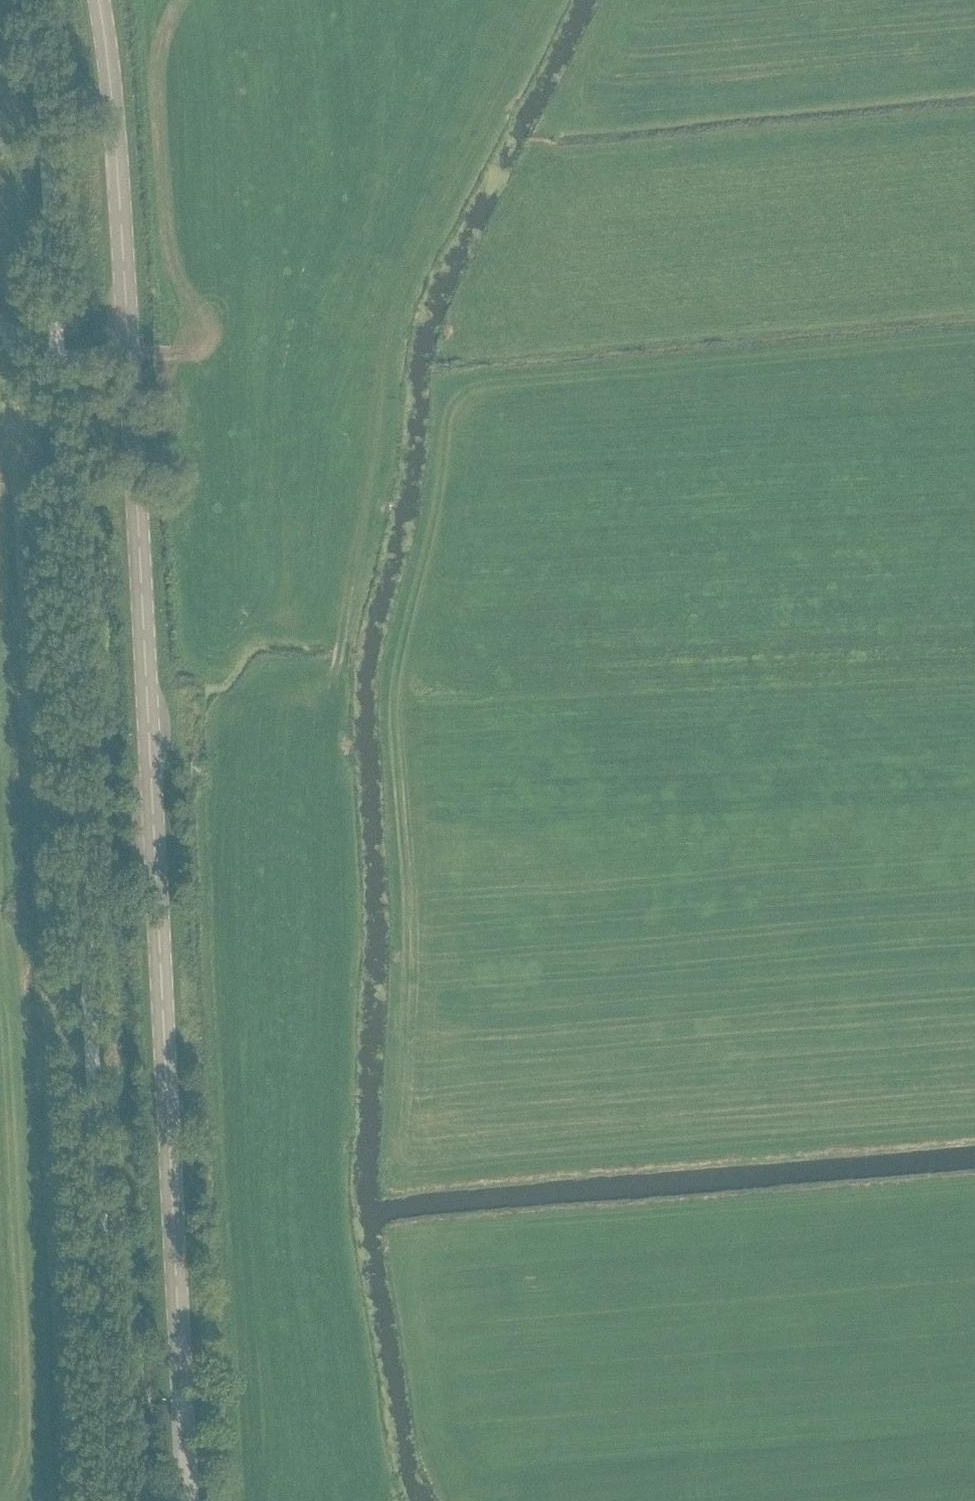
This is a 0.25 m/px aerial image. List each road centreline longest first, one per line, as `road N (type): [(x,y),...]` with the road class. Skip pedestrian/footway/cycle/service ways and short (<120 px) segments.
road 1 (secondary): [(187,1500),(124,260),(98,0)]

